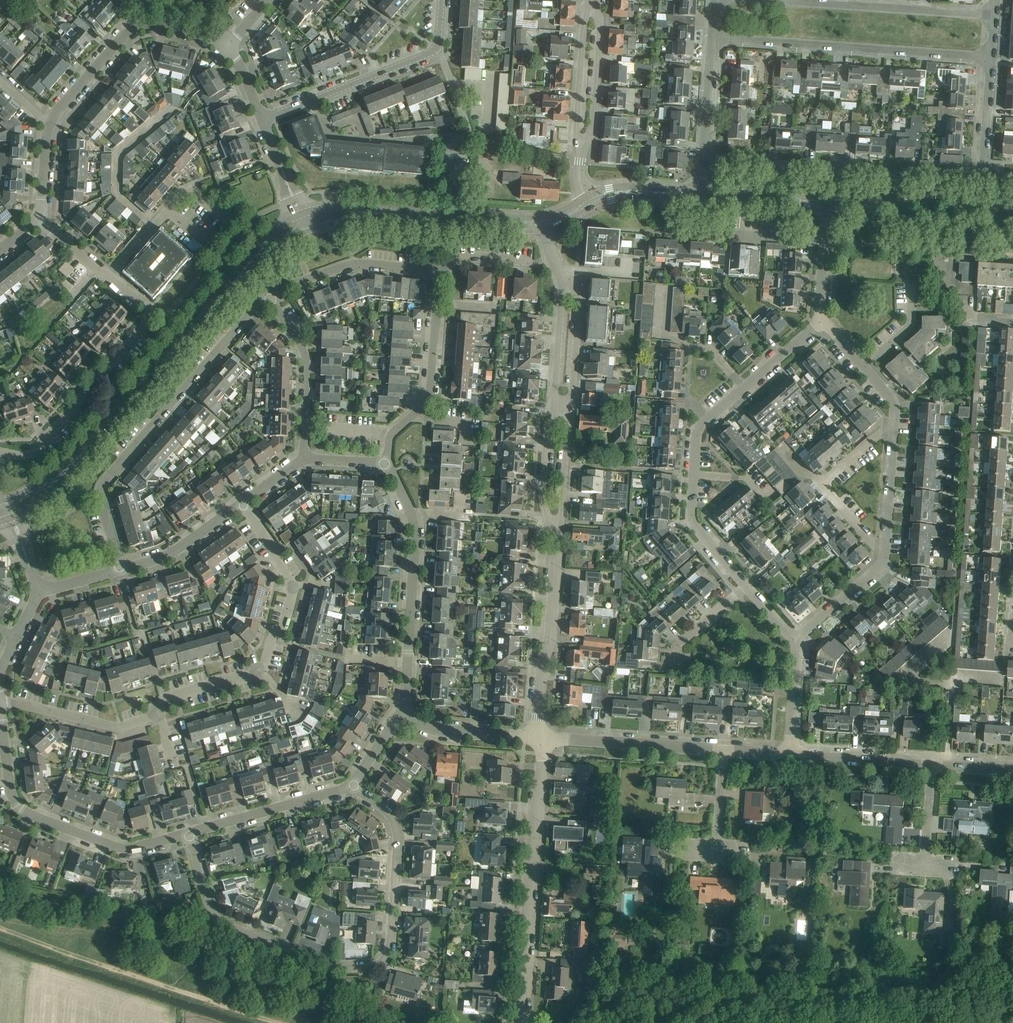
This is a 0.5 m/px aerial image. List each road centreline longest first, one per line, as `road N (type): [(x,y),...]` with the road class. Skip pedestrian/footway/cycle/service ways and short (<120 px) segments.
road 1 (residential): [(189,833),(220,921),(337,968),(367,968),(388,953),(397,833),(386,812),(352,786)]
road 2 (residential): [(120,569),(101,501),(103,481),(269,297)]
road 3 (residential): [(158,712),(167,697),(261,670),(285,623),(290,581),(242,503)]
road 4 (track): [(0,929),(277,1022)]
road 5 (unclassified): [(521,1022),(538,738)]
road 6 (residential): [(991,57),(712,37)]
road 7 (residential): [(982,182),(704,162)]
road 8 (residential): [(0,452),(34,450),(143,326),(147,310),(111,277)]
road 9 (unclassified): [(189,833),(125,848),(31,815),(10,792),(3,732)]
road 10 (unclassified): [(385,464),(415,540),(401,713)]
road 11 (secondary): [(234,282),(88,446)]
road 12 (residential): [(994,15),(783,0)]
road 13 (residential): [(385,464),(392,433),(429,394),(437,274)]
road 14 (tertiary): [(538,738),(557,548)]
road 15 (tertiary): [(723,750),(538,738)]
road 16 (residential): [(314,99),(436,48),(442,0)]
road 17 (residential): [(269,297),(355,263),(437,274)]
road 18 (residential): [(305,459),(306,358),(269,297)]
road 19 (unclassified): [(352,786),(189,833)]
road 20 (residential): [(158,712),(117,728),(0,703)]
road 21 (tertiary): [(554,403),(543,497),(557,548)]
road 22 (tertiary): [(595,6),(585,17),(581,148)]
road 23 (tertiary): [(581,148),(593,128),(595,6)]
road 24 (tertiary): [(557,548),(570,404)]
road 25 (unclassified): [(538,738),(444,731),(401,713)]
road 26 (tertiary): [(931,765),(791,750)]
road 27 (unclassified): [(120,569),(165,556),(242,503)]
road 28 (unclassified): [(145,24),(123,37),(50,123)]
road 29 (secondary): [(410,215),(544,223)]
road 30 (tertiary): [(570,404),(579,305),(562,276)]
road 31 (residential): [(798,642),(880,567),(885,546)]
road 32 (residential): [(747,586),(695,526),(694,475)]
road 33 (tertiary): [(562,276),(554,403)]
road 34 (residential): [(982,182),(991,57)]
road 35 (secondary): [(702,195),(827,203)]
road 36 (residential): [(704,162),(712,37)]

